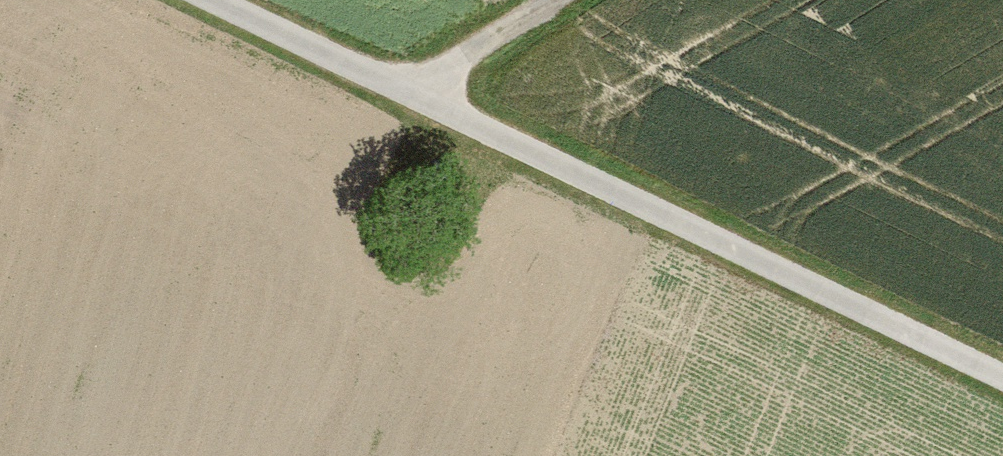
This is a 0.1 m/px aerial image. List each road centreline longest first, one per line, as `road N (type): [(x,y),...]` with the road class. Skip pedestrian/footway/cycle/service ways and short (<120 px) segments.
road 1 (track): [(203,0),(1002,381)]
road 2 (track): [(403,95),(553,0)]

